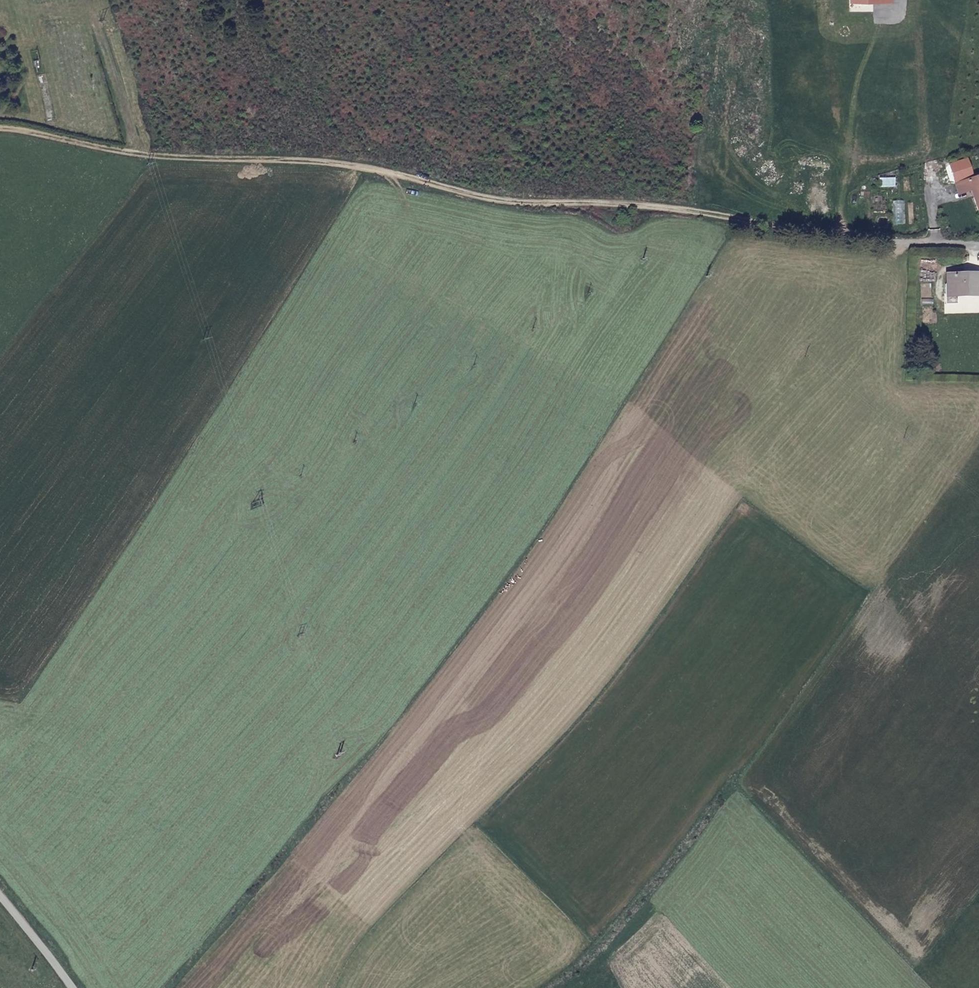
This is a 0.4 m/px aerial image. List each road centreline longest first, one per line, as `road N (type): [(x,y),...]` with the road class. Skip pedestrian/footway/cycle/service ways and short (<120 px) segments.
road 1 (track): [(0,130),(163,161),(345,165),(515,208),(669,204),(894,246),(978,247)]
road 2 (track): [(524,0),(720,213)]

